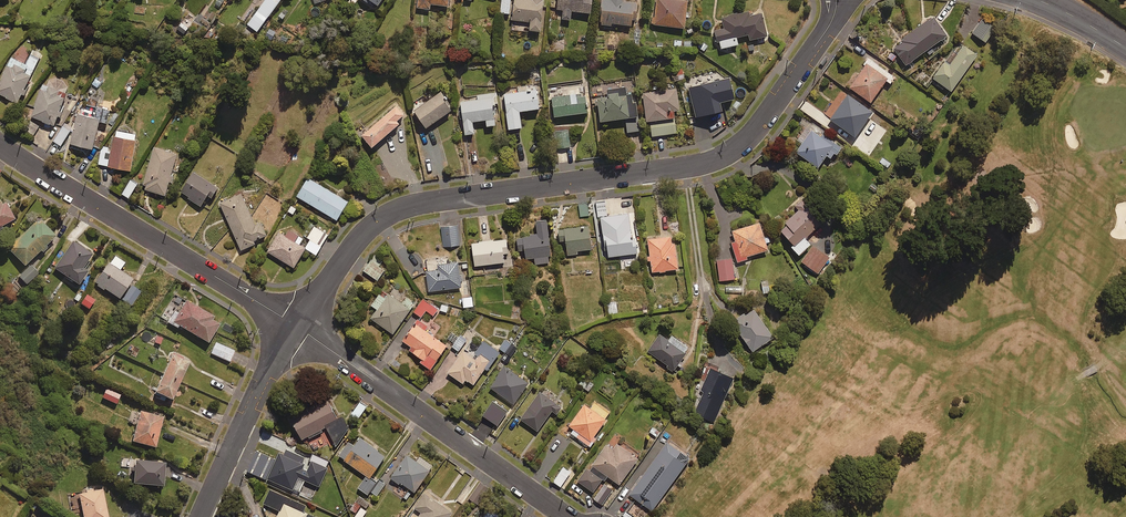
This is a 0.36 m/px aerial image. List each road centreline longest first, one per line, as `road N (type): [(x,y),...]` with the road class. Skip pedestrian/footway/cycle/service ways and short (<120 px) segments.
road 1 (residential): [(294,325),(366,232),(395,211),(724,156),(756,132),(840,0)]
road 2 (residential): [(294,325),(0,143)]
road 3 (residential): [(567,516),(294,325)]
road 4 (residential): [(201,516),(294,325)]

